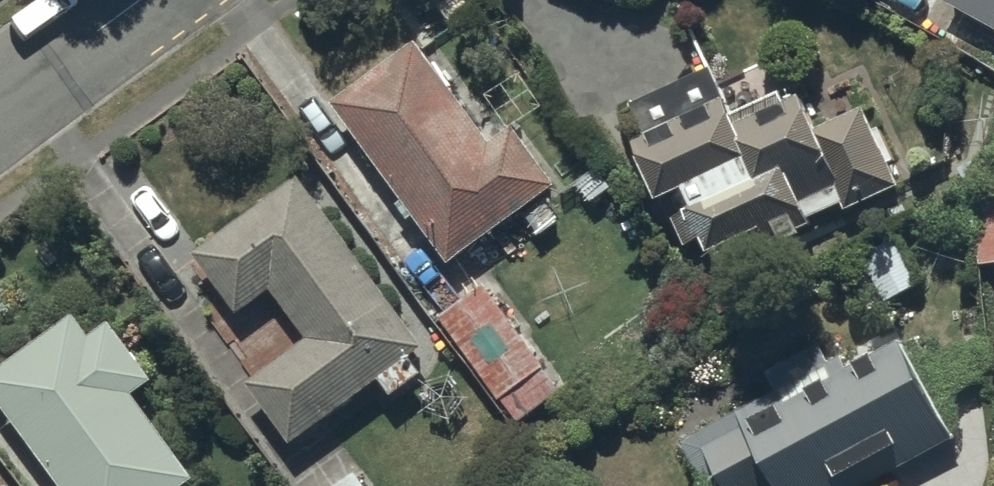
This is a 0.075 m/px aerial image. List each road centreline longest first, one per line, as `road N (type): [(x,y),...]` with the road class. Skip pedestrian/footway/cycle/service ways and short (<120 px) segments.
road 1 (residential): [(0,102),(138,0)]

